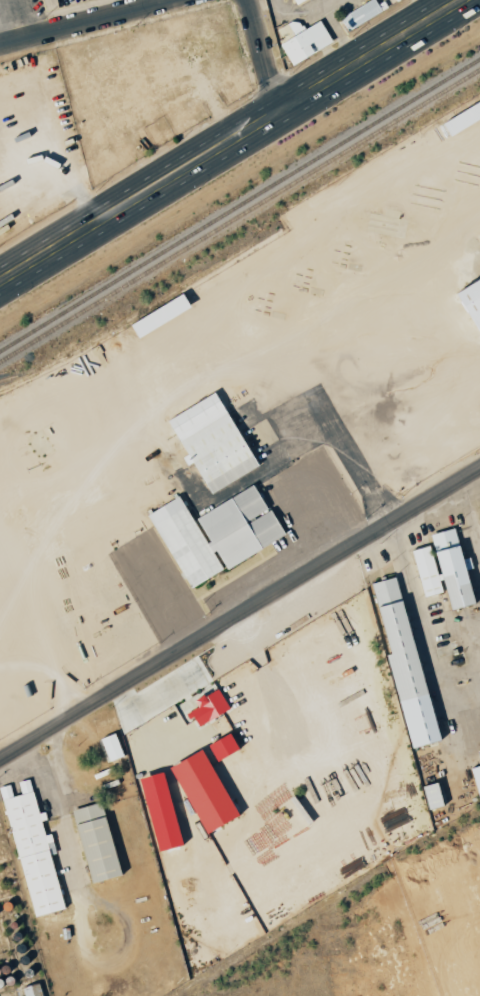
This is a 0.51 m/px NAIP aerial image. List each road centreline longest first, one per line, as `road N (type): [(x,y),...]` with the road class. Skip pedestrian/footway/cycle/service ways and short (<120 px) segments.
road 1 (tertiary): [(0,758),(479,466)]
road 2 (primary): [(0,281),(461,0)]
road 3 (residential): [(0,46),(181,0)]

